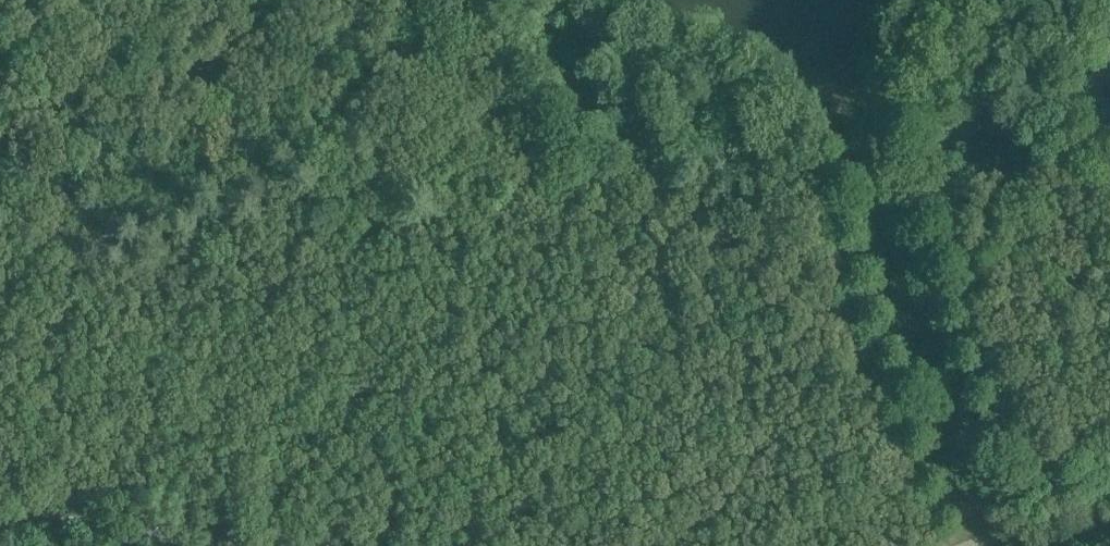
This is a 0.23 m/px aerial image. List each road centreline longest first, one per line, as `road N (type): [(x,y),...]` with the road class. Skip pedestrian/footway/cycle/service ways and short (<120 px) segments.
road 1 (tertiary): [(0,524),(82,526),(202,545)]

